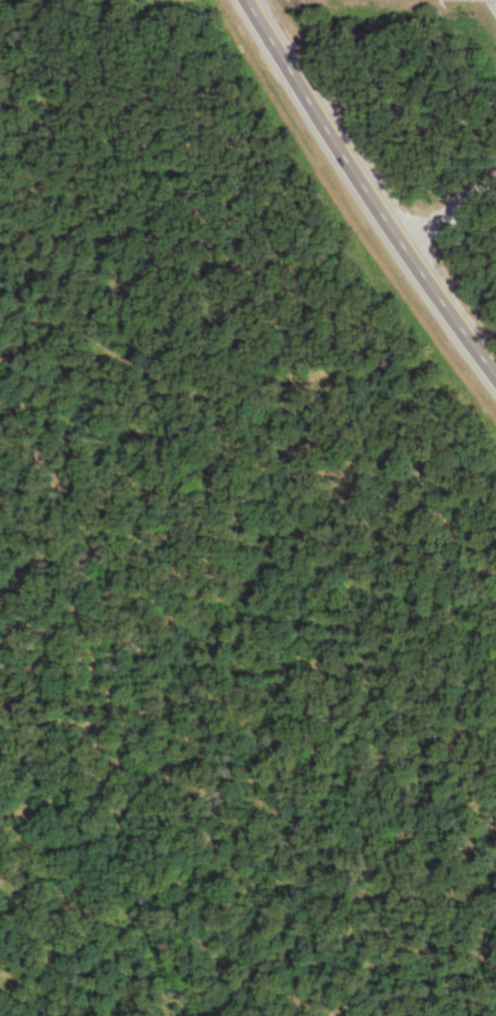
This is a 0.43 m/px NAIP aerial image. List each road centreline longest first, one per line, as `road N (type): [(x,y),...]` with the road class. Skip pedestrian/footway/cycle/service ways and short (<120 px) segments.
road 1 (motorway): [(246,0),(495,359)]

